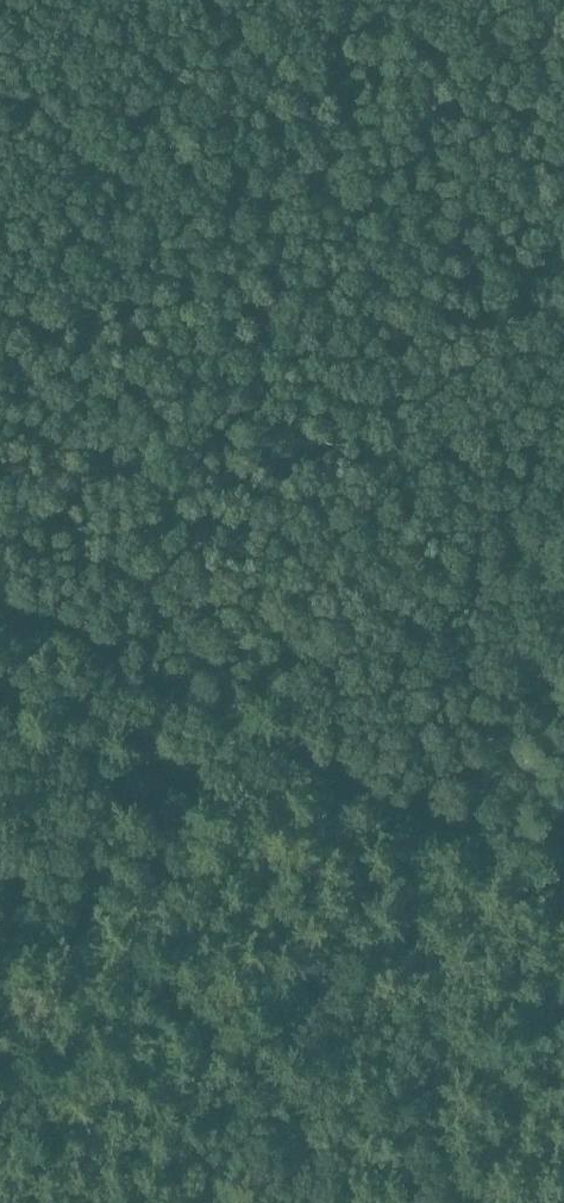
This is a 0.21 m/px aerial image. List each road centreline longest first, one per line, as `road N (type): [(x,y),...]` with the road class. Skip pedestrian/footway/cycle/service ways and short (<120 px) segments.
road 1 (track): [(449,819),(563,580)]

